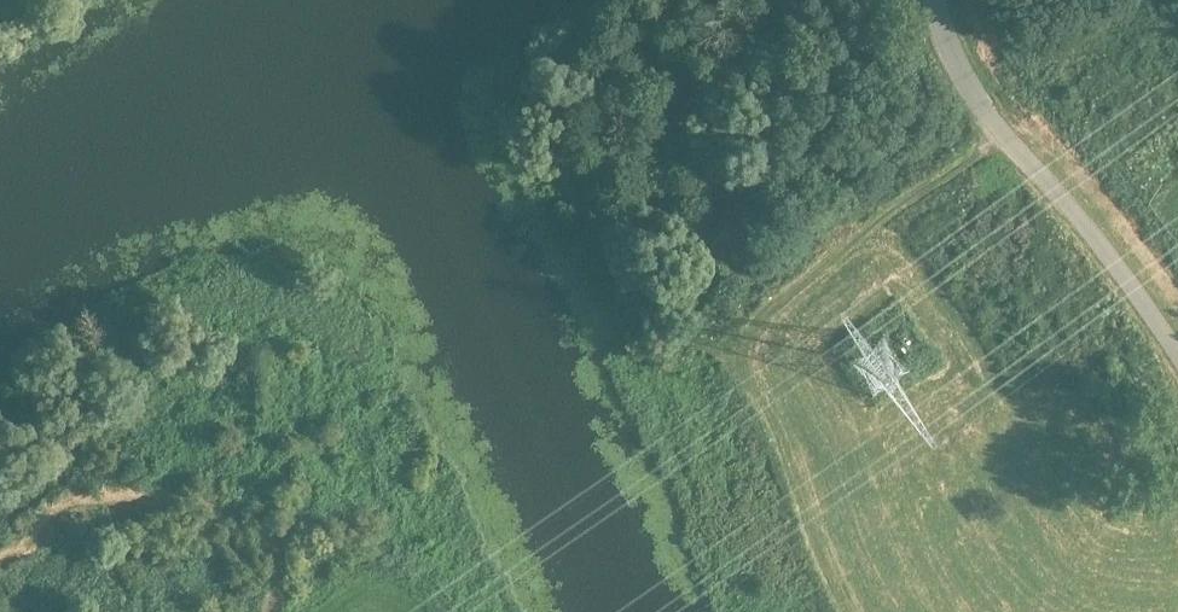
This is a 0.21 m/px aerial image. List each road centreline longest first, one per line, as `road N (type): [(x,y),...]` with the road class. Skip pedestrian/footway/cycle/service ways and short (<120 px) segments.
road 1 (tertiary): [(1177,352),(1123,271),(968,89),(935,0)]

